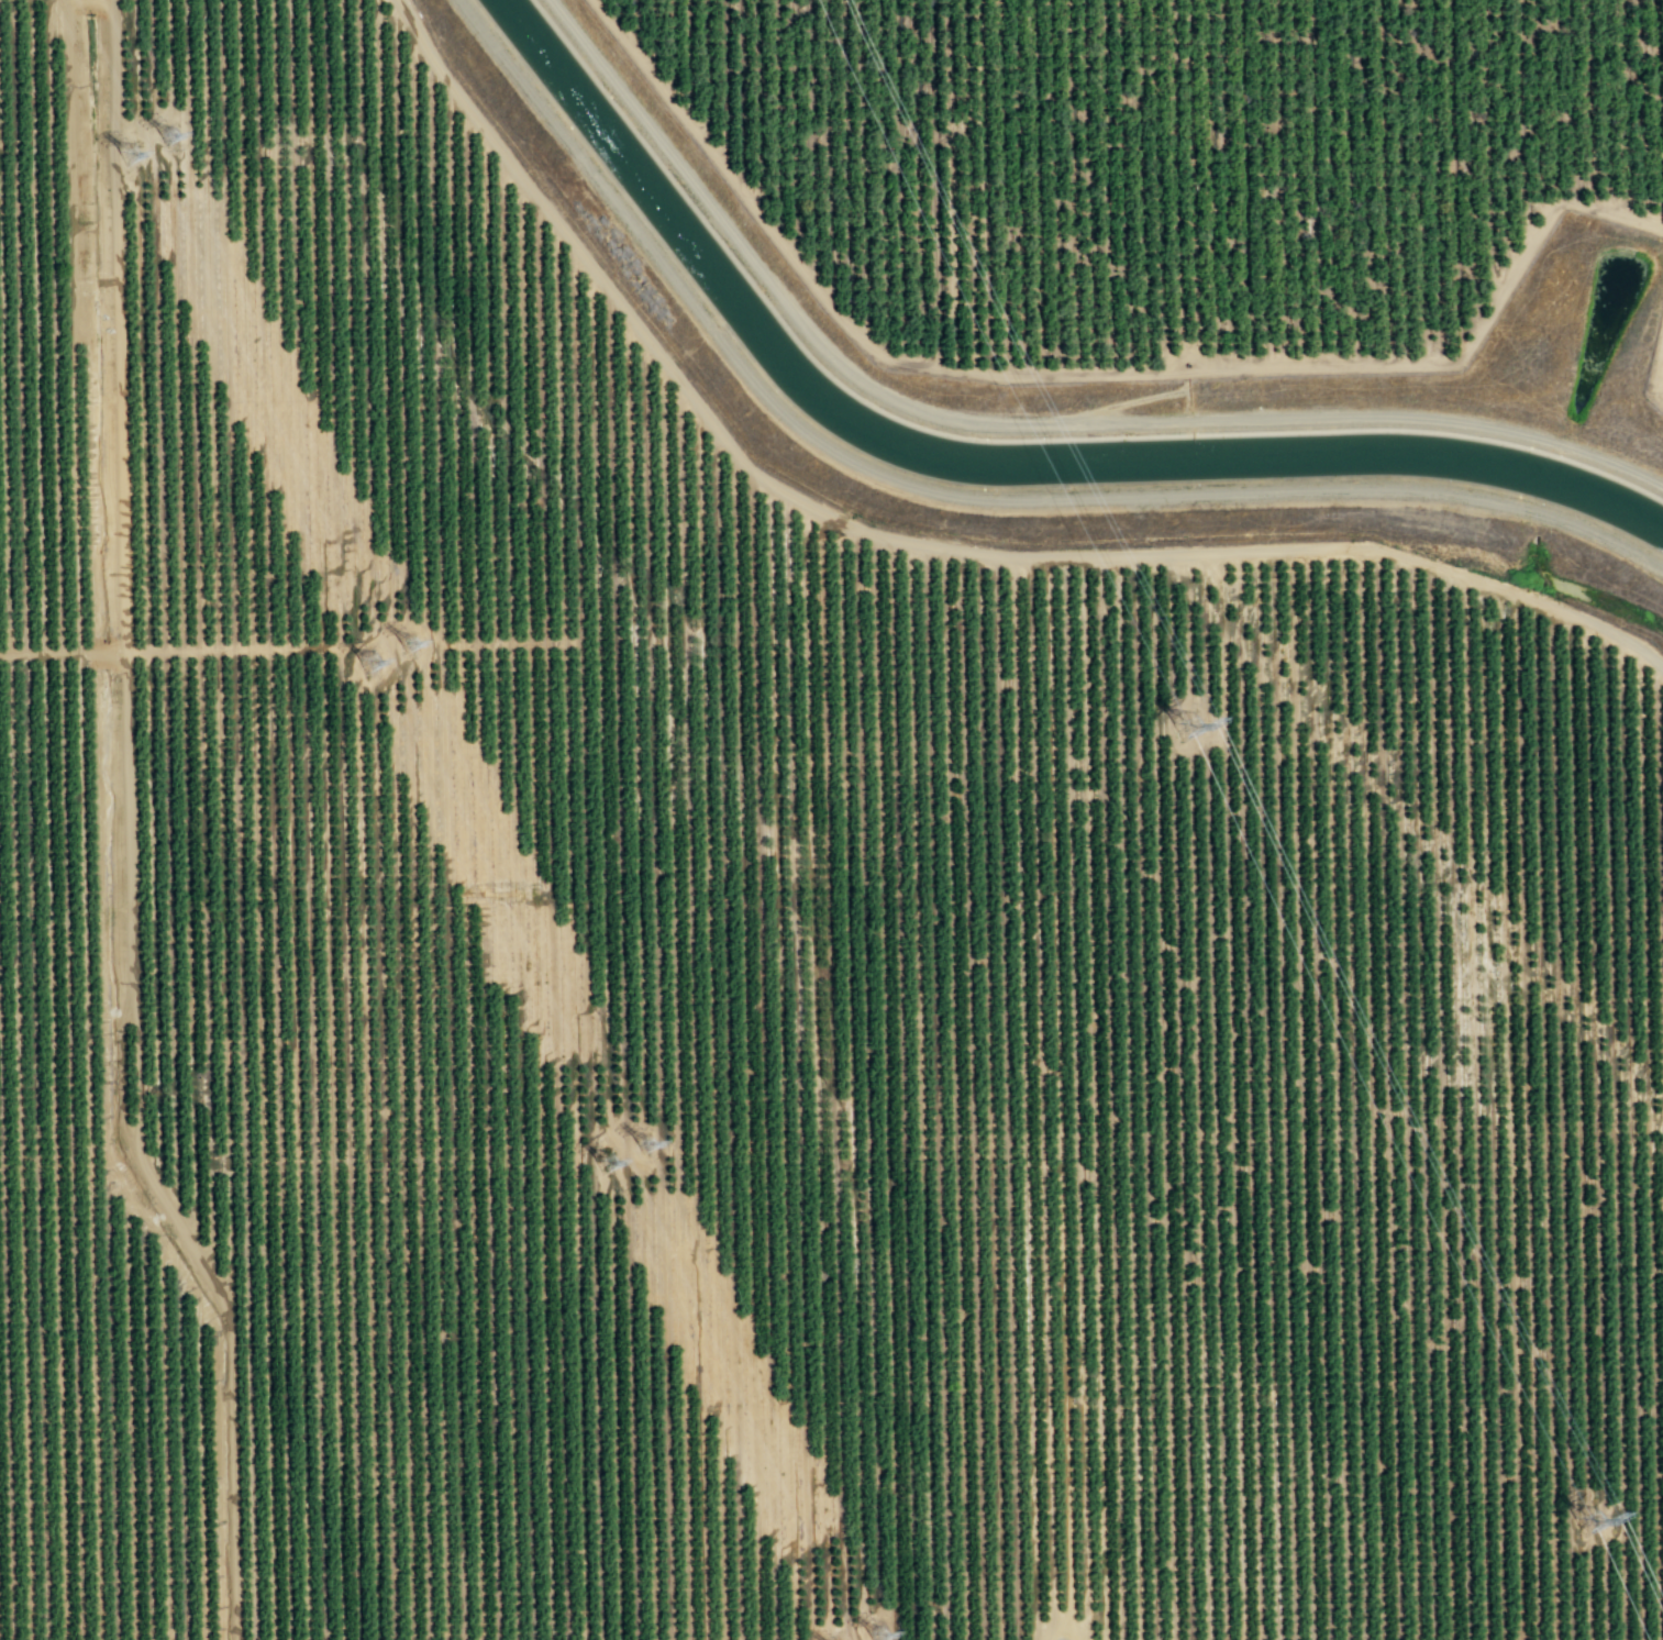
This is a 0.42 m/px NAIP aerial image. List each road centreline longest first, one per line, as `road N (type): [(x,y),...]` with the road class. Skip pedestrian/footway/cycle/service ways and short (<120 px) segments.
road 1 (track): [(112,0),(134,973),(121,1033),(122,1104),(136,1153),(229,1312),(237,1639)]
road 2 (track): [(1662,228),(1565,203),(1550,213),(1460,358),(1448,365),(1001,376),(893,362),(812,285),(594,0)]
road 3 (track): [(1662,488),(1534,437),(1422,419),(1061,423)]

